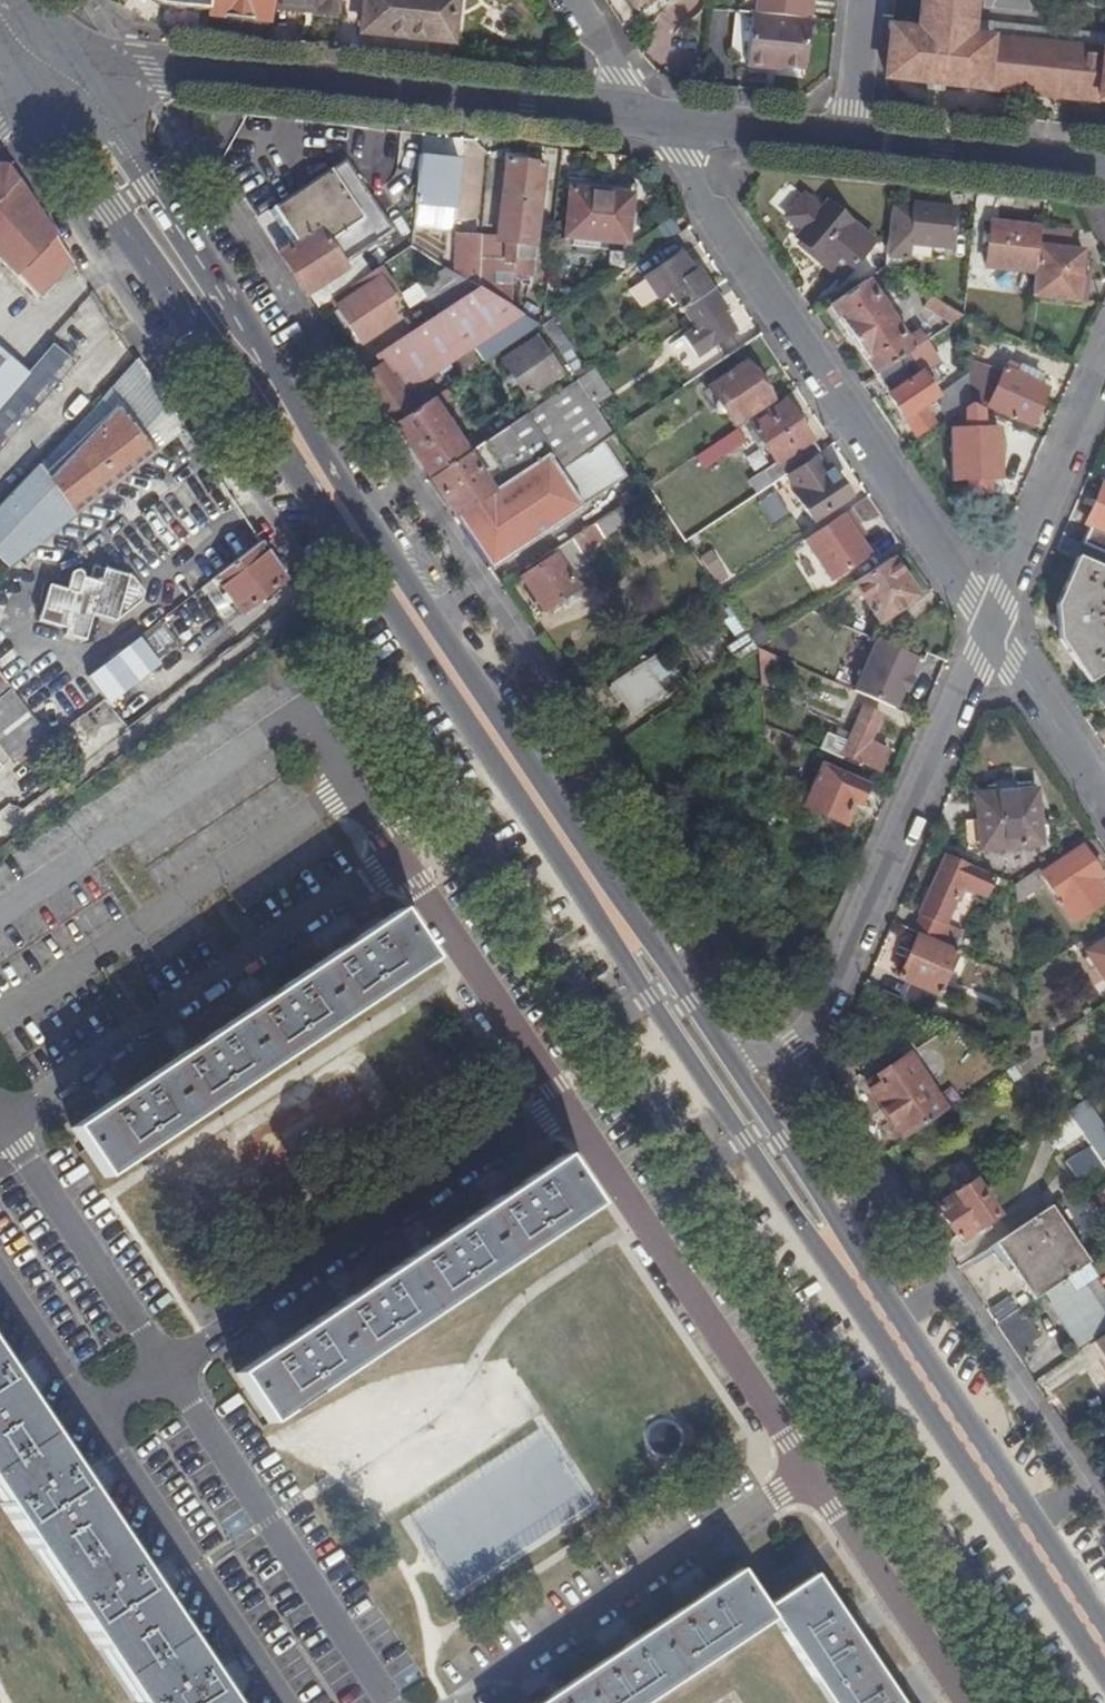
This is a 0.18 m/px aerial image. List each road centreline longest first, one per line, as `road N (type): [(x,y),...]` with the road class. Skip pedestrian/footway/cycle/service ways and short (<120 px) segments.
road 1 (primary): [(725,1081),(364,552),(57,79)]
road 2 (primary): [(1104,1654),(725,1081)]
road 3 (residential): [(652,119),(727,220),(992,633)]
road 4 (tertiary): [(57,79),(134,61),(652,119)]
road 5 (residential): [(992,633),(818,1026),(725,1081)]
road 6 (residential): [(170,1368),(568,1116)]
road 7 (residential): [(397,865),(6,1123)]
road 8 (residential): [(447,1702),(801,1464)]
road 9 (residential): [(801,1464),(568,1116)]
road 10 (residential): [(395,1702),(170,1368)]
road 11 (residential): [(0,914),(294,713)]
road 12 (residential): [(97,1415),(287,1702)]
road 13 (residential): [(568,1116),(397,865)]
road 14 (residential): [(170,1368),(6,1123)]
road 15 (residential): [(992,633),(1104,364)]
road 16 (residential): [(962,1702),(801,1464)]
road 17 (tertiary): [(850,143),(1104,169)]
road 18 (residential): [(992,633),(1104,803)]
road 19 (tertiary): [(652,119),(850,143)]
road 20 (residential): [(397,865),(294,713)]
road 21 (residential): [(0,1277),(97,1415)]
road 22 (residential): [(571,0),(652,119)]
road 23 (residential): [(850,143),(866,0)]

